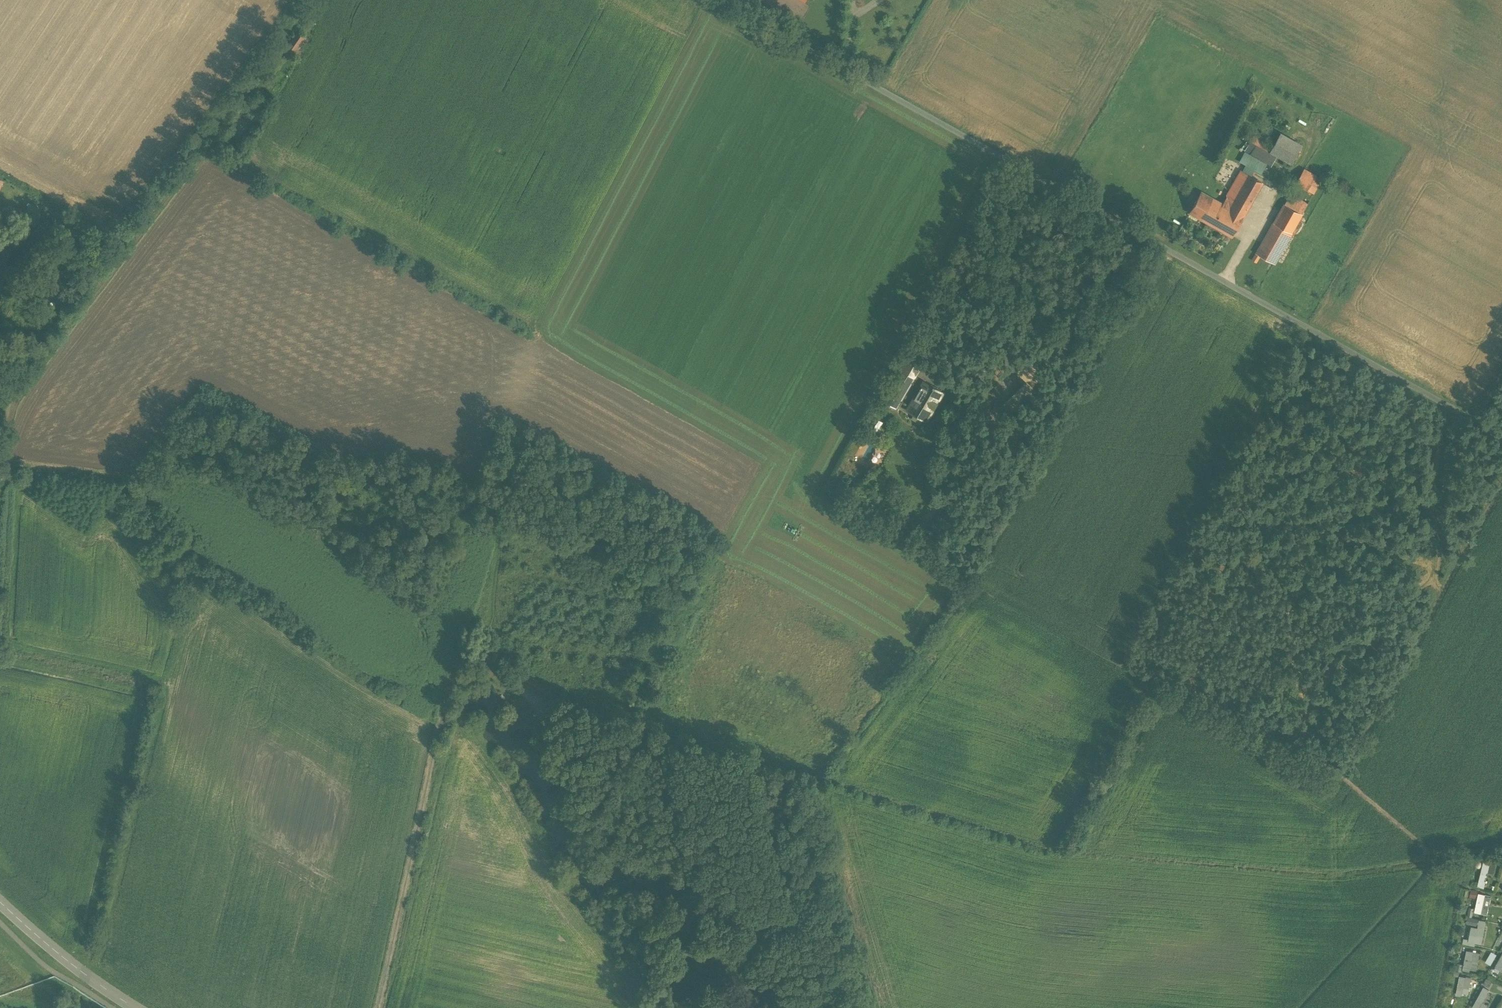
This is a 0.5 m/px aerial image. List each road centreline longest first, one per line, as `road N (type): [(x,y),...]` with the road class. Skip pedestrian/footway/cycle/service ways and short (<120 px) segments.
road 1 (unclassified): [(1501,437),(716,0)]
road 2 (track): [(376,1007),(449,685)]
road 3 (tertiary): [(139,1007),(93,980),(0,901)]
road 4 (track): [(0,450),(144,470)]

